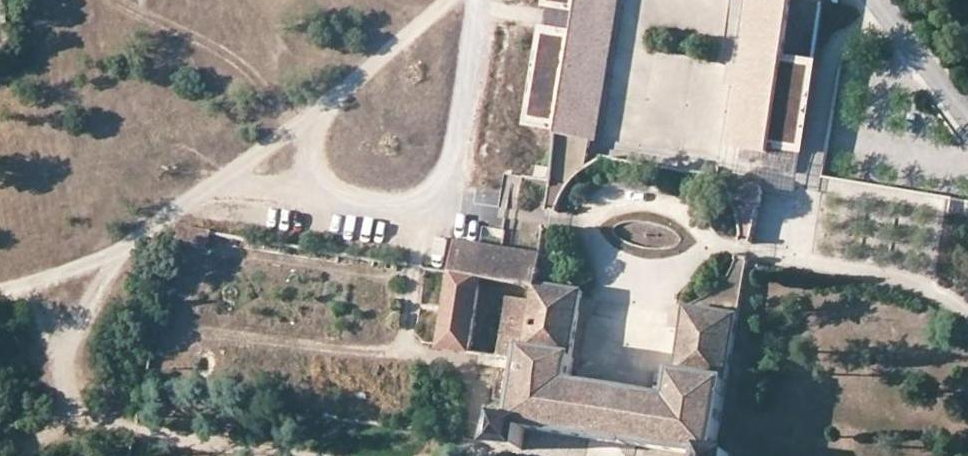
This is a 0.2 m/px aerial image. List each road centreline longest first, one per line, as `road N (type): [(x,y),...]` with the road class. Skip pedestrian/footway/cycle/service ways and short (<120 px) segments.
road 1 (track): [(117,252),(413,35),(444,0)]
road 2 (track): [(480,0),(453,162),(427,212),(342,201),(316,182),(307,147),(311,112)]
road 3 (track): [(0,290),(117,252)]

